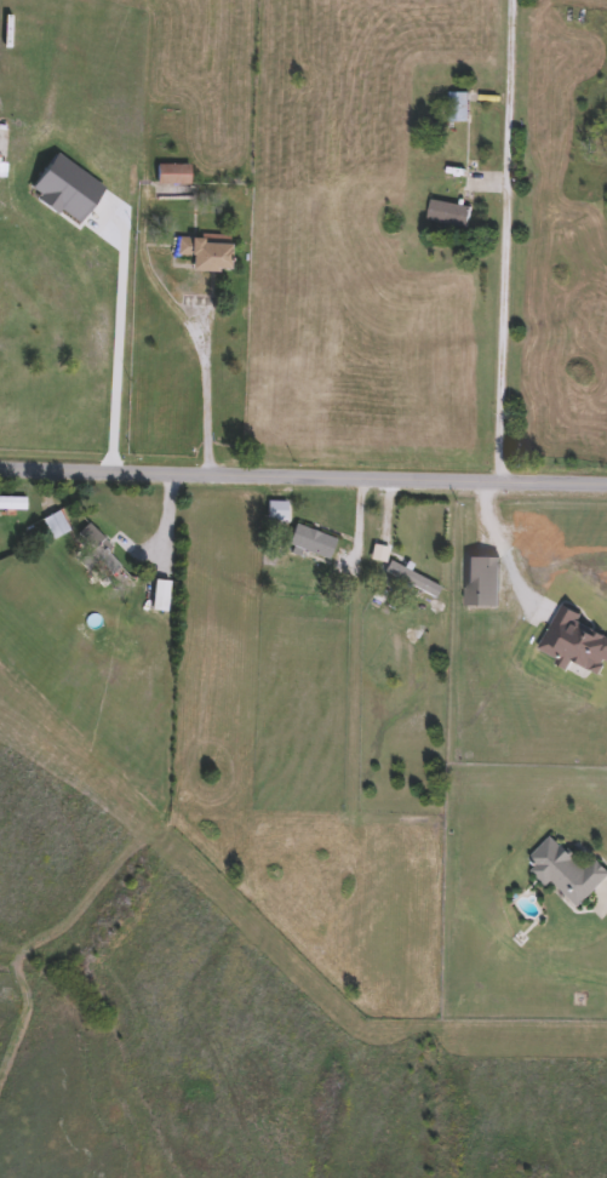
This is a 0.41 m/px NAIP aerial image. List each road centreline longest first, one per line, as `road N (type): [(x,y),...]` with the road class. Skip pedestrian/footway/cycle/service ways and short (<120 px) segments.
road 1 (residential): [(0,470),(606,489)]

